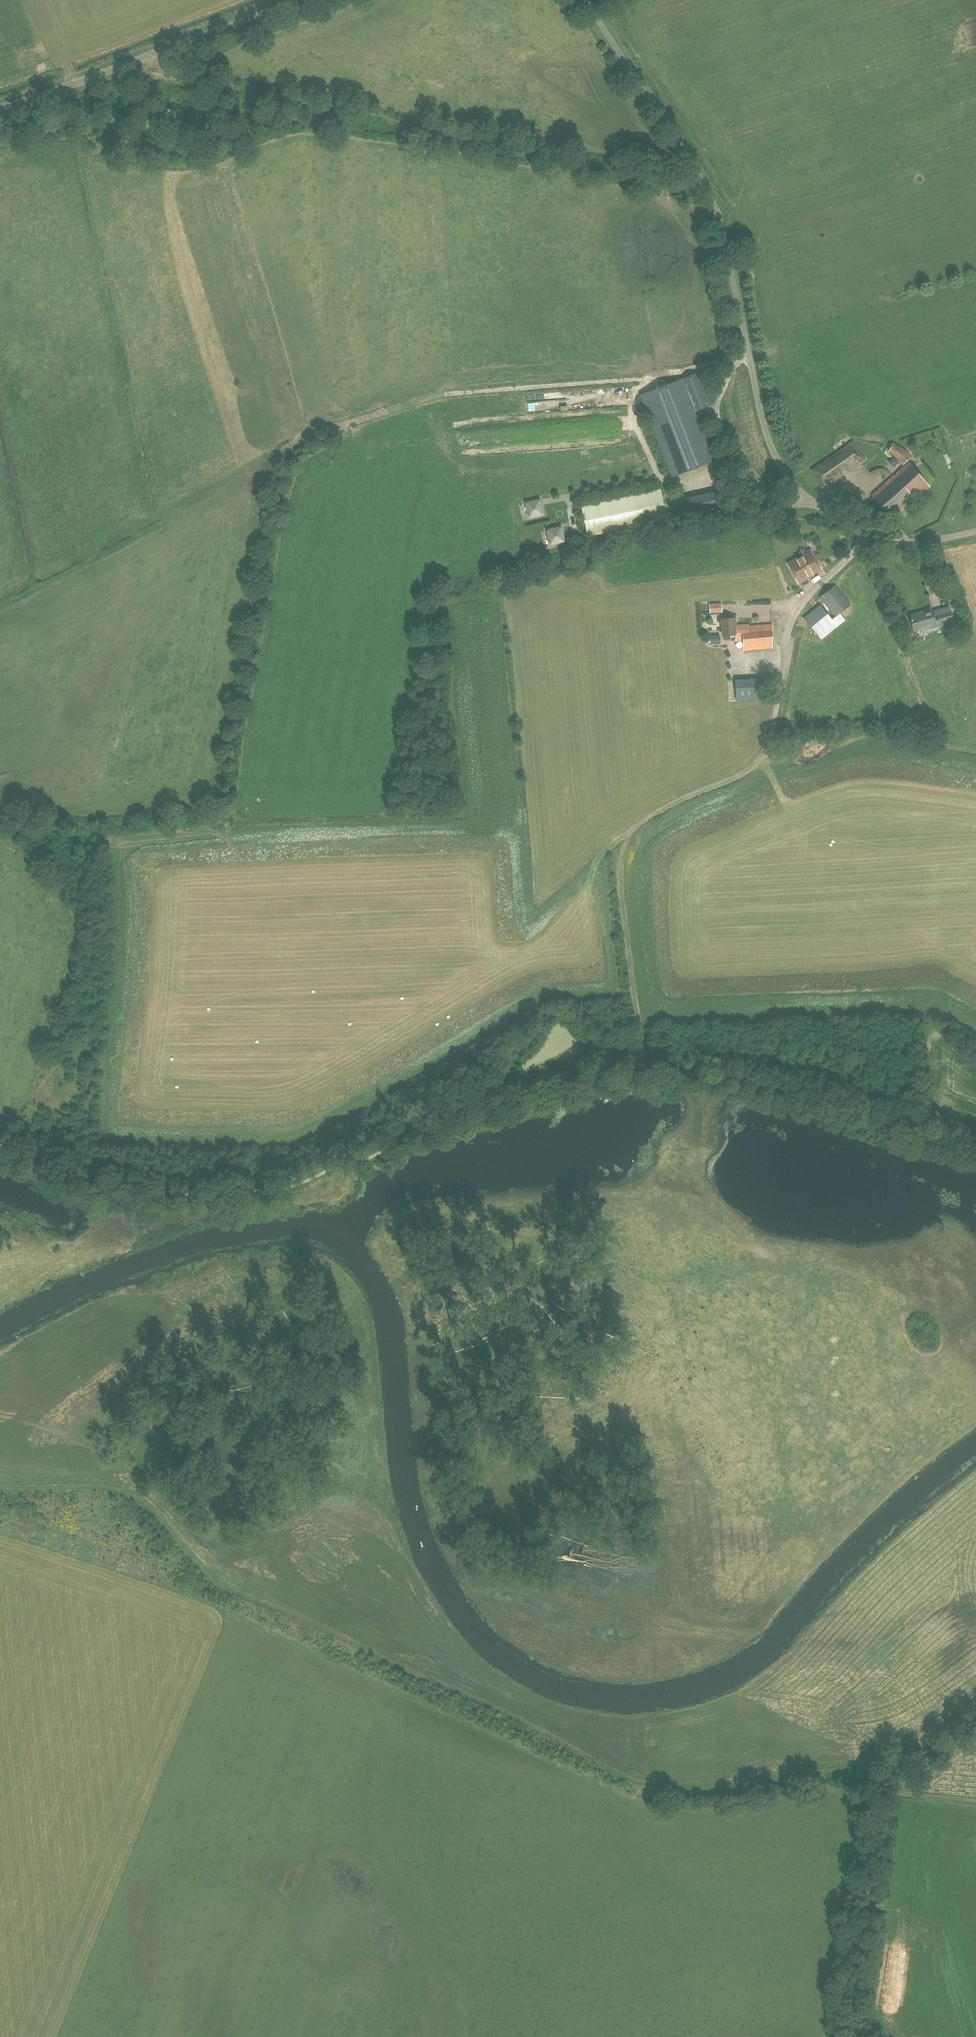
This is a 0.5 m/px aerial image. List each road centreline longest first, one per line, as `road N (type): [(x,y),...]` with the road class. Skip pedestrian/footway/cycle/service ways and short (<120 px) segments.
road 1 (unclassified): [(869,535),(812,502),(777,469),(708,192),(582,0)]
road 2 (unclassified): [(0,107),(295,0)]
road 3 (track): [(859,2036),(848,2019),(884,1784)]
road 4 (unclassified): [(766,749),(798,611),(869,535)]
road 5 (track): [(274,101),(118,66)]
road 6 (track): [(632,830),(754,767),(766,749)]
road 7 (track): [(119,1041),(100,1057),(65,1058),(0,1132)]
road 8 (track): [(632,830),(538,924)]

